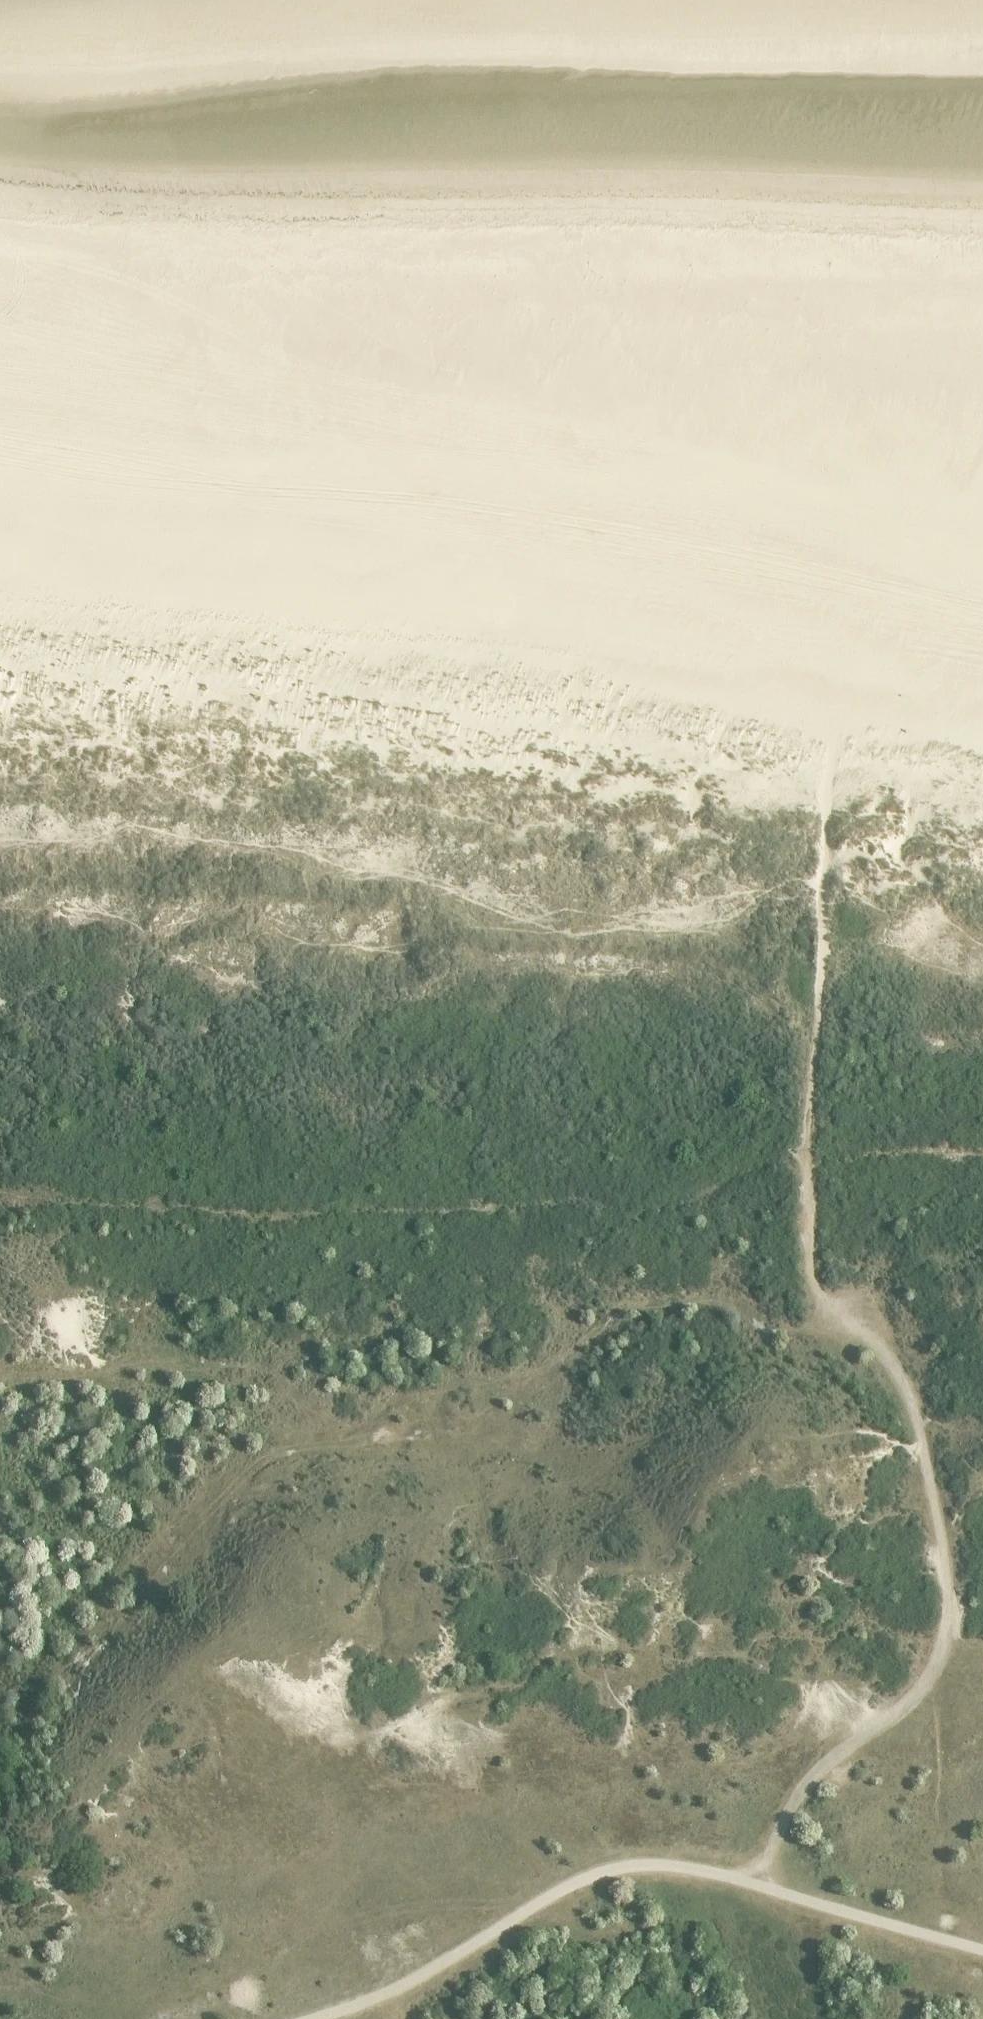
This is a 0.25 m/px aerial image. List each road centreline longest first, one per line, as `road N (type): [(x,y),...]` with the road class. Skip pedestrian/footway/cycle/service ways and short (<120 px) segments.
road 1 (track): [(763,1888),(798,1797),(928,1686),(949,1628),(921,1416),(905,1376),(826,1301),(811,1276)]
road 2 (track): [(311,2018),(426,1982),(584,1872),(655,1859),(982,1948)]

